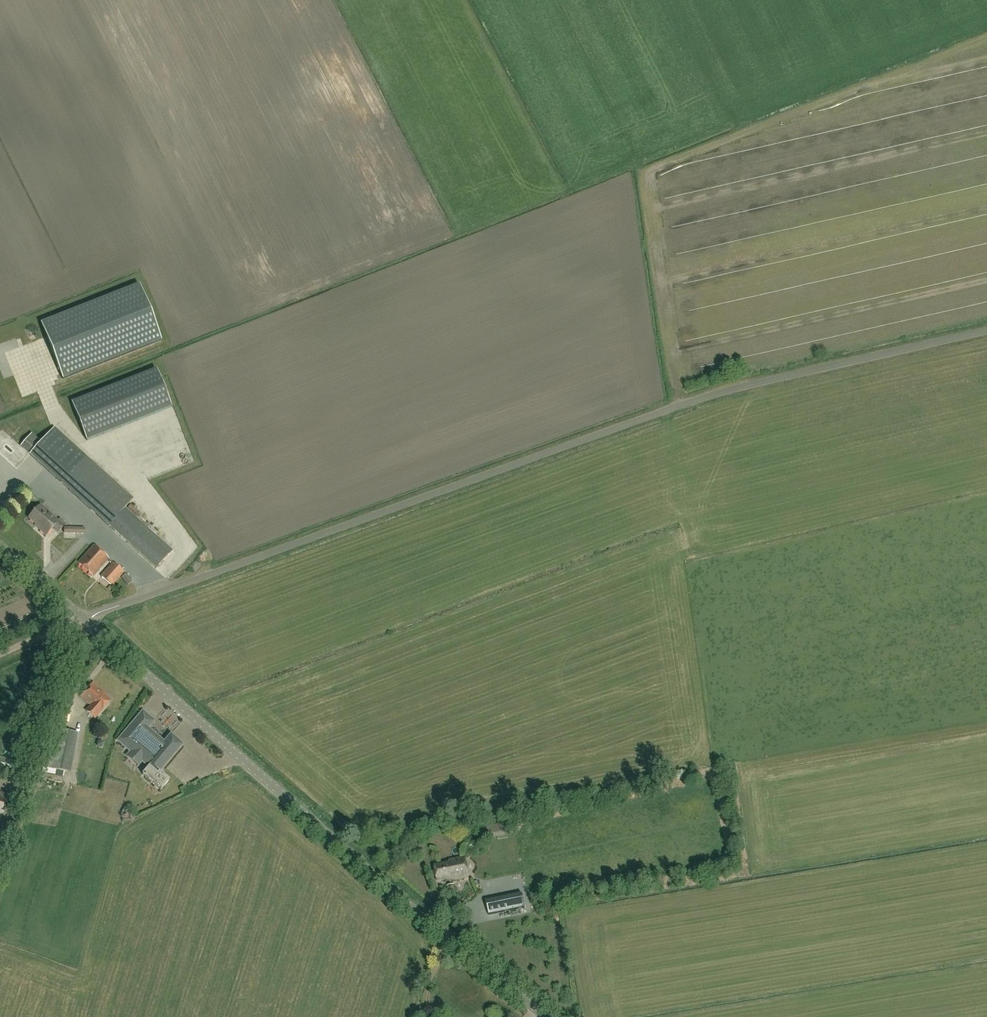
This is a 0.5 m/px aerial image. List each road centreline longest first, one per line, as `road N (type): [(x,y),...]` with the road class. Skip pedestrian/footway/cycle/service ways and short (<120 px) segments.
road 1 (unclassified): [(85,620),(704,399),(986,333)]
road 2 (tertiary): [(549,1016),(85,620)]

